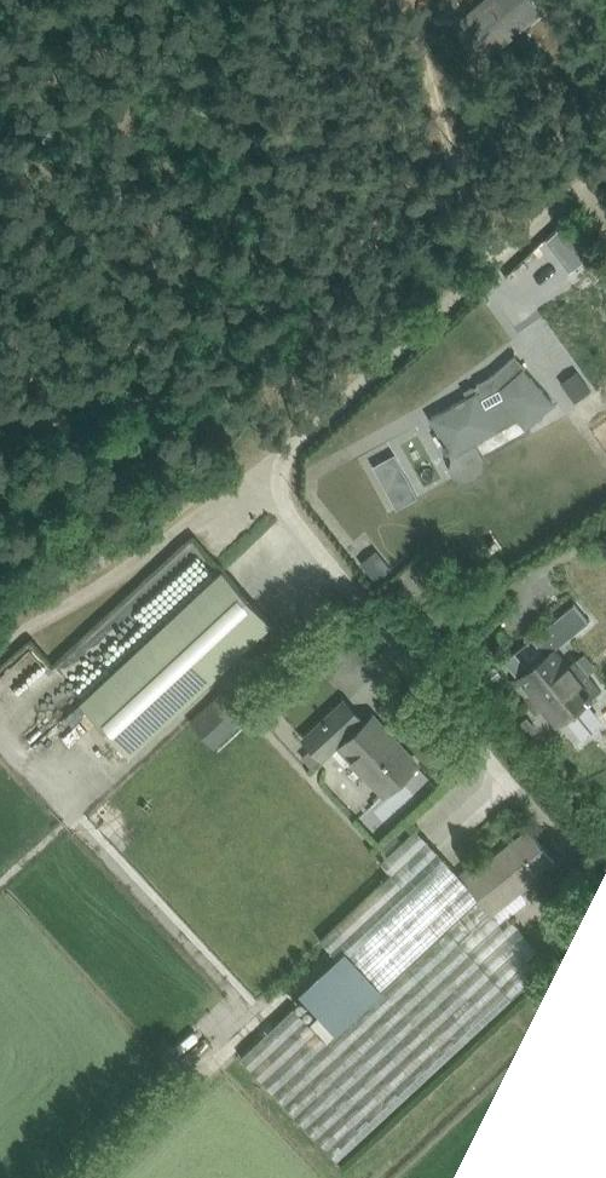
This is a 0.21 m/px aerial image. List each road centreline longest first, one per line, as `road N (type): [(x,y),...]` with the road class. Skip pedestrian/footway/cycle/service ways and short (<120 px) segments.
road 1 (unclassified): [(605,163),(298,439),(278,477)]
road 2 (unclassified): [(514,790),(291,515),(278,477)]
road 3 (unclassified): [(278,477),(232,496),(0,644)]
road 4 (track): [(278,477),(225,432),(169,407),(118,399),(0,416)]

